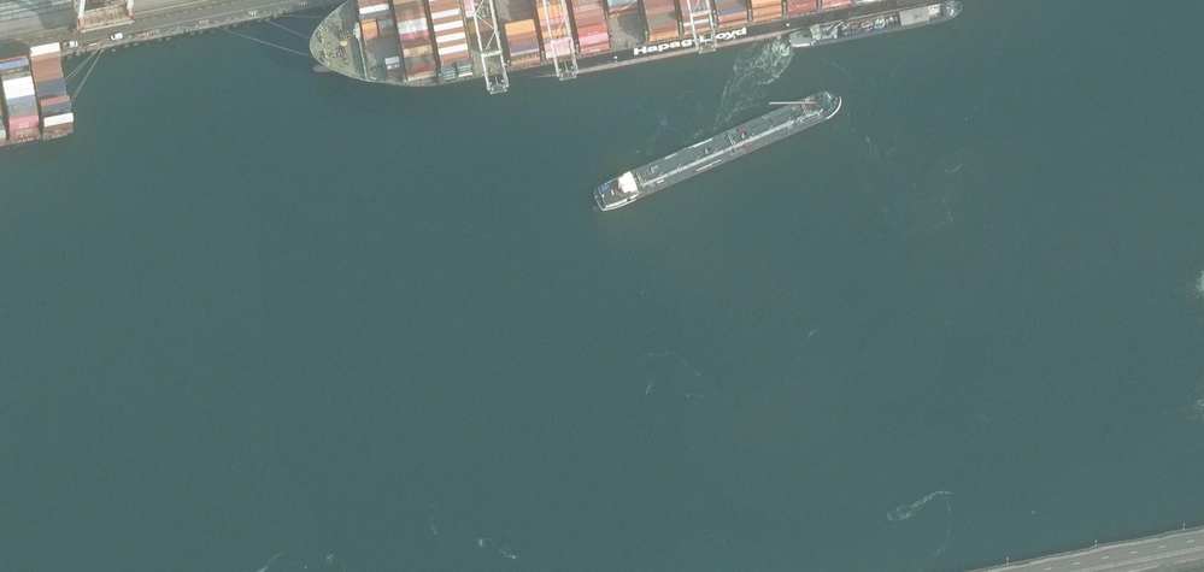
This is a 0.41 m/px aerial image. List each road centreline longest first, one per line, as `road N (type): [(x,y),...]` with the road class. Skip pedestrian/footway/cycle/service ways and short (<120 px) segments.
road 1 (unclassified): [(1033,571),(1203,539)]

